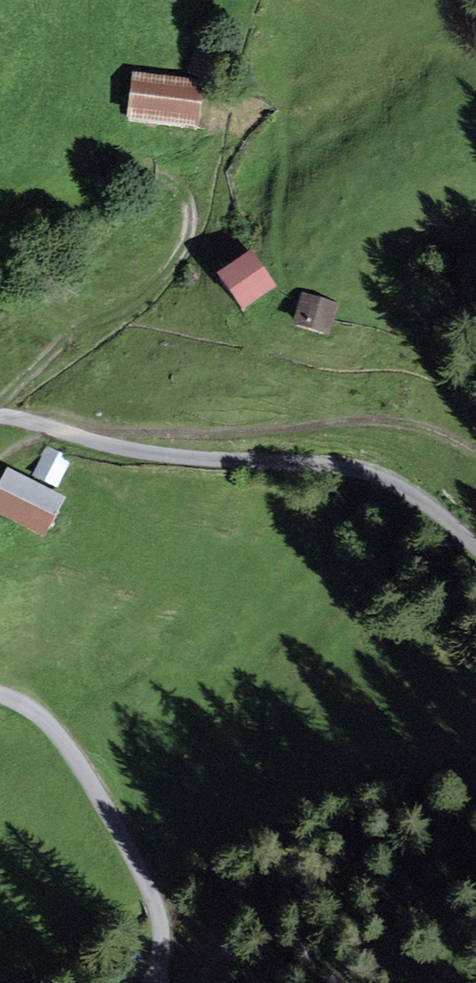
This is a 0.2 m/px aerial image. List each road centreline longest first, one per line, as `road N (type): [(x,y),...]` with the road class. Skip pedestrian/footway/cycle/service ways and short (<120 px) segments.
road 1 (track): [(475,550),(434,511),(371,474),(146,454),(60,429)]
road 2 (unclassified): [(0,696),(43,716),(112,809),(157,913),(152,982)]

